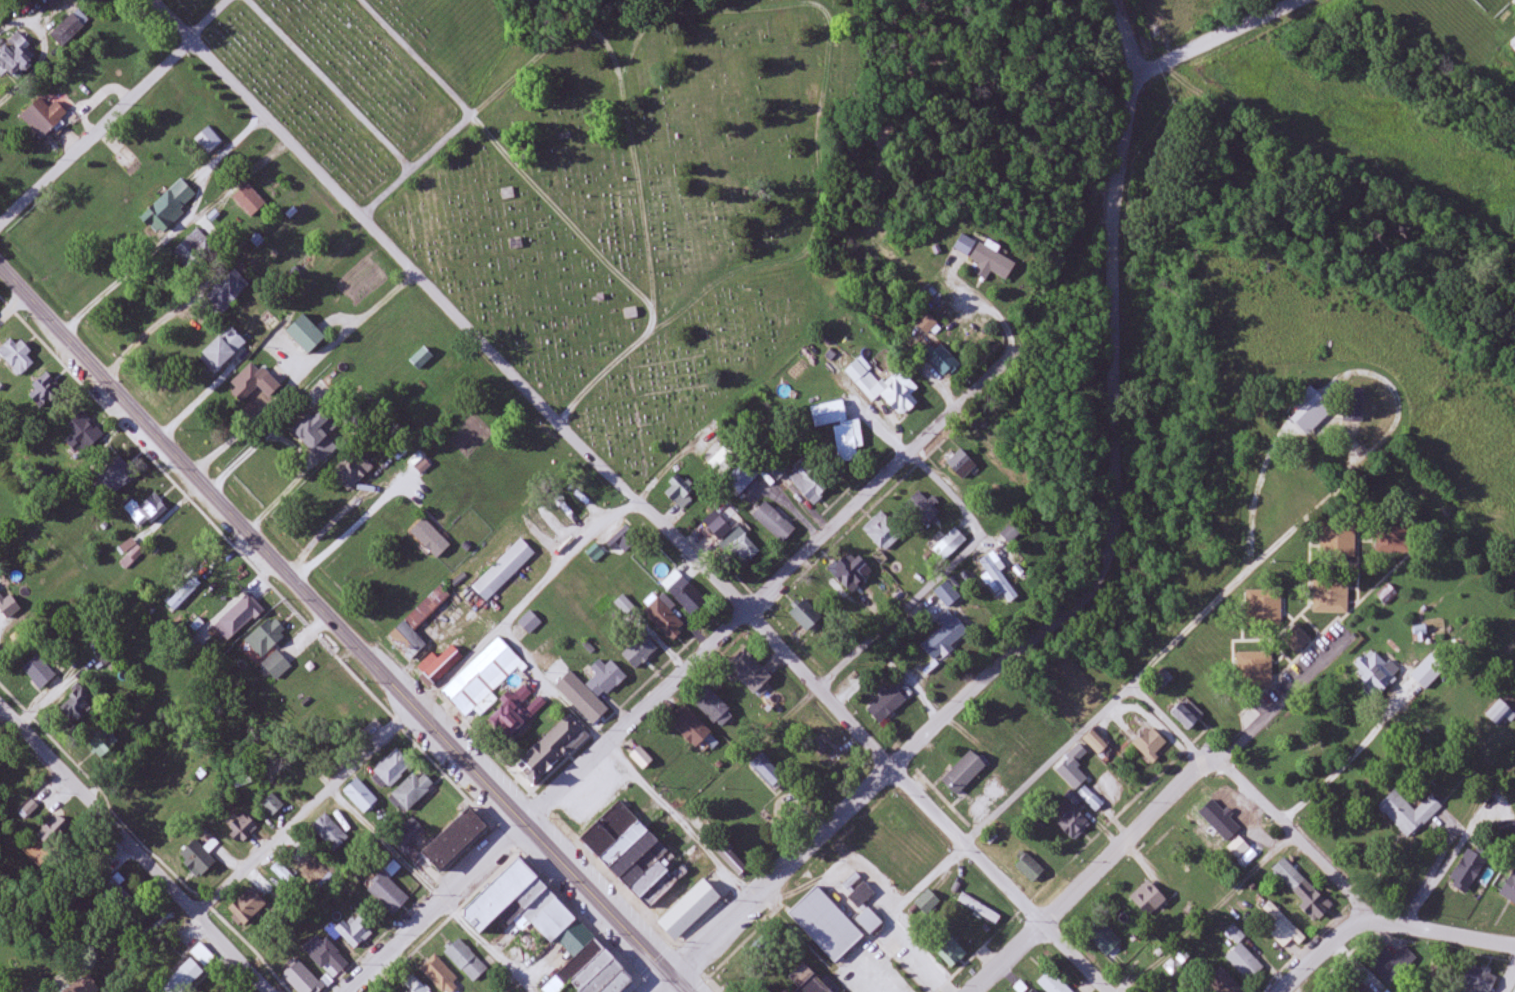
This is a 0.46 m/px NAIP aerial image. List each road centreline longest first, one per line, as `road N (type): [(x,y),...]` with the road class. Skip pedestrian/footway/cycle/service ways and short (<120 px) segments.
road 1 (residential): [(893,768),(749,609),(157,0)]
road 2 (tertiary): [(670,981),(0,264)]
road 3 (residential): [(520,827),(1010,354)]
road 4 (residential): [(670,981),(1096,578),(1124,504)]
road 5 (residential): [(1124,504),(1111,225),(1137,75),(1120,0)]
road 6 (residential): [(975,991),(1329,635)]
road 7 (residential): [(268,991),(0,705)]
road 8 (residential): [(1128,691),(1362,459)]
road 9 (residential): [(1107,991),(893,768)]
road 10 (residential): [(414,706),(574,542),(635,499)]
road 11 (residential): [(414,706),(196,916)]
road 12 (residential): [(0,221),(194,39)]
road 13 (residential): [(1514,948),(1357,920),(1283,991)]
road 14 (residential): [(349,991),(520,827)]
road 15 (residential): [(1357,920),(1290,828),(1206,759)]
road 16 (residential): [(1137,75),(1299,0)]

